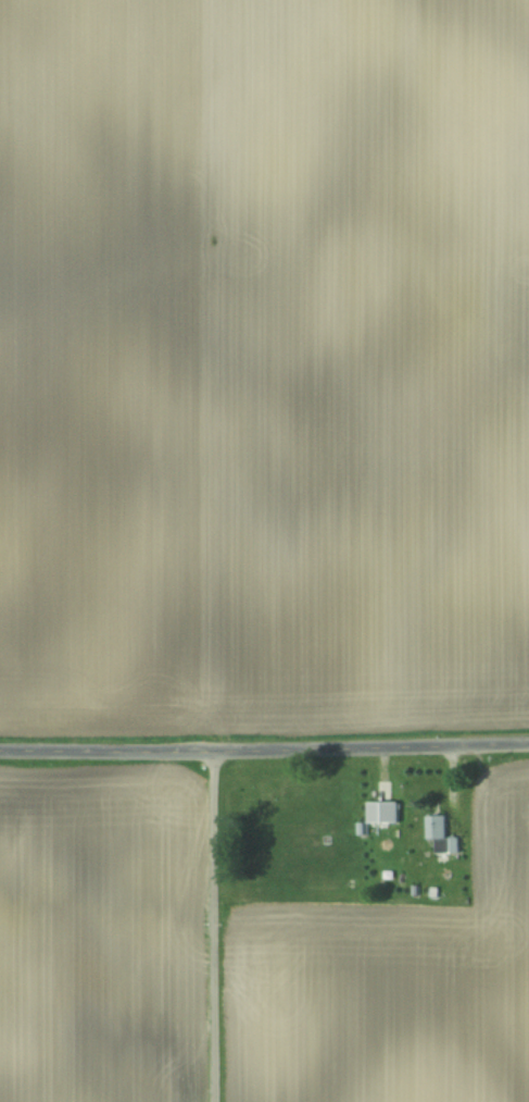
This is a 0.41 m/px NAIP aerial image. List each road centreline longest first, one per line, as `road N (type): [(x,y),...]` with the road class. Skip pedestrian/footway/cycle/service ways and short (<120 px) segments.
road 1 (residential): [(528,743),(0,751)]

